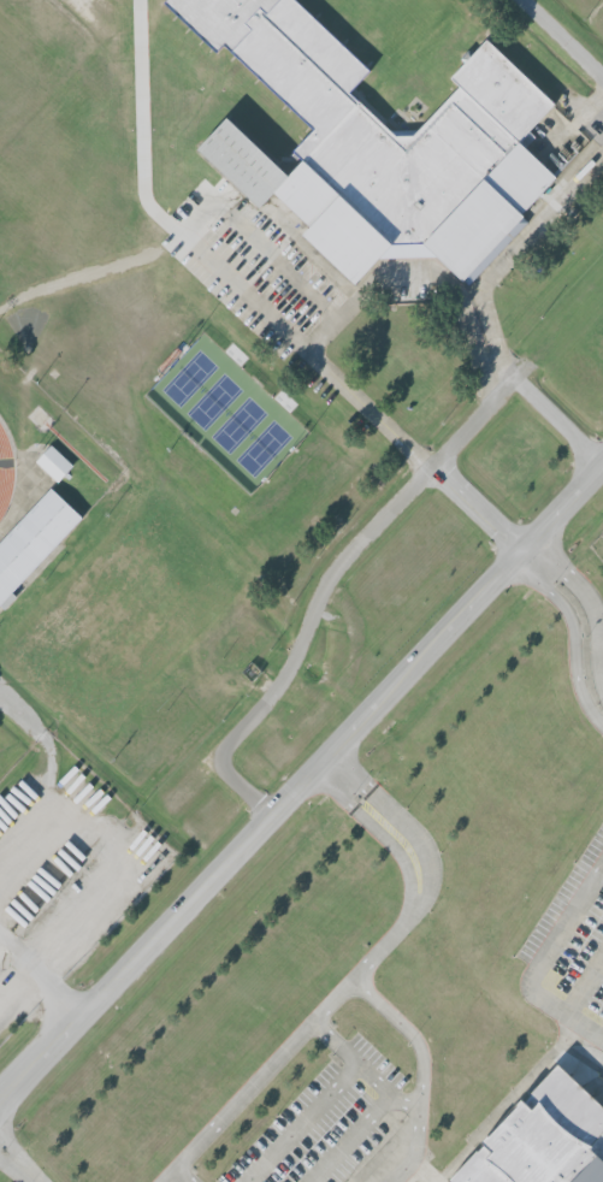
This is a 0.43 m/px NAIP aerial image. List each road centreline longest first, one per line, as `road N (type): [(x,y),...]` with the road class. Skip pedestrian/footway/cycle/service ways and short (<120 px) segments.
road 1 (tertiary): [(0,1099),(602,461)]
road 2 (residential): [(265,715),(302,663),(351,562),(513,384),(601,463)]

